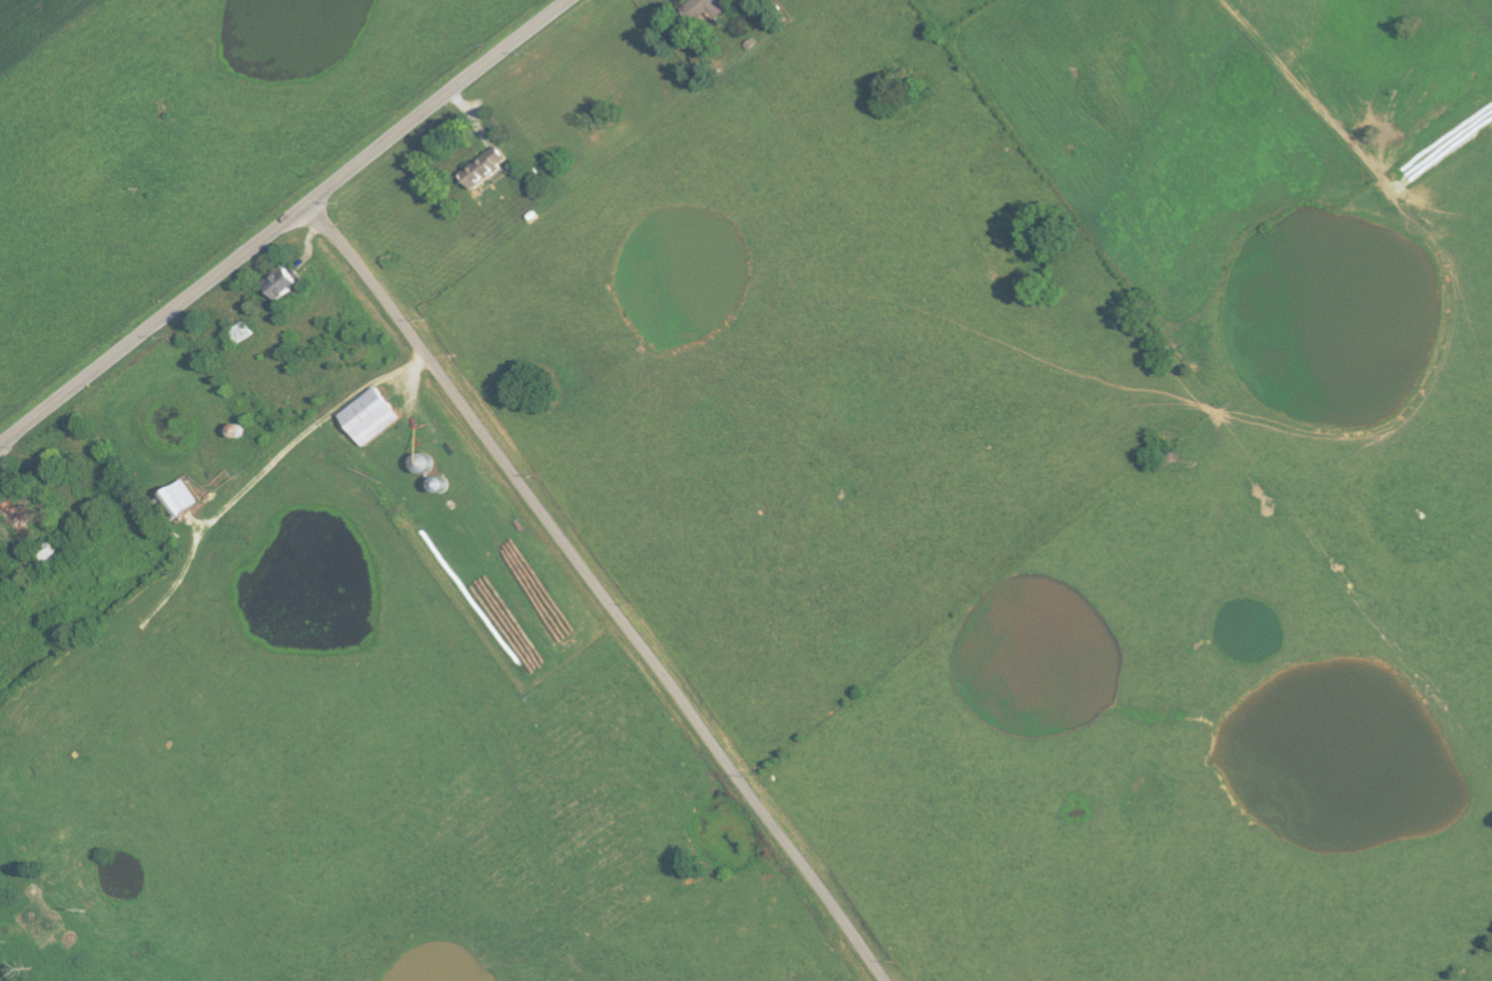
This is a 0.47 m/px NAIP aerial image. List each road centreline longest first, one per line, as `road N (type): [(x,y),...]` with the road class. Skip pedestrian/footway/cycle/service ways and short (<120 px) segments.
road 1 (residential): [(885,980),(309,206)]
road 2 (secondary): [(0,448),(572,0)]

